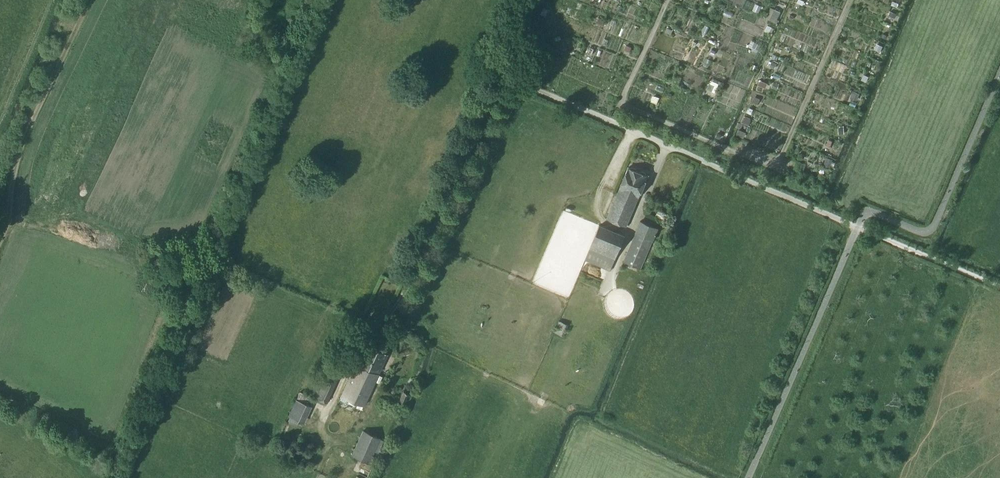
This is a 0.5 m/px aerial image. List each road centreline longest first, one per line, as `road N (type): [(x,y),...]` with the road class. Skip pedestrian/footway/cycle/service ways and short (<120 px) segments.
road 1 (track): [(999,284),(501,84),(400,307),(356,349),(331,404)]
road 2 (track): [(853,0),(779,167),(622,107),(669,0)]
road 3 (track): [(85,0),(4,185),(11,213),(0,247)]

